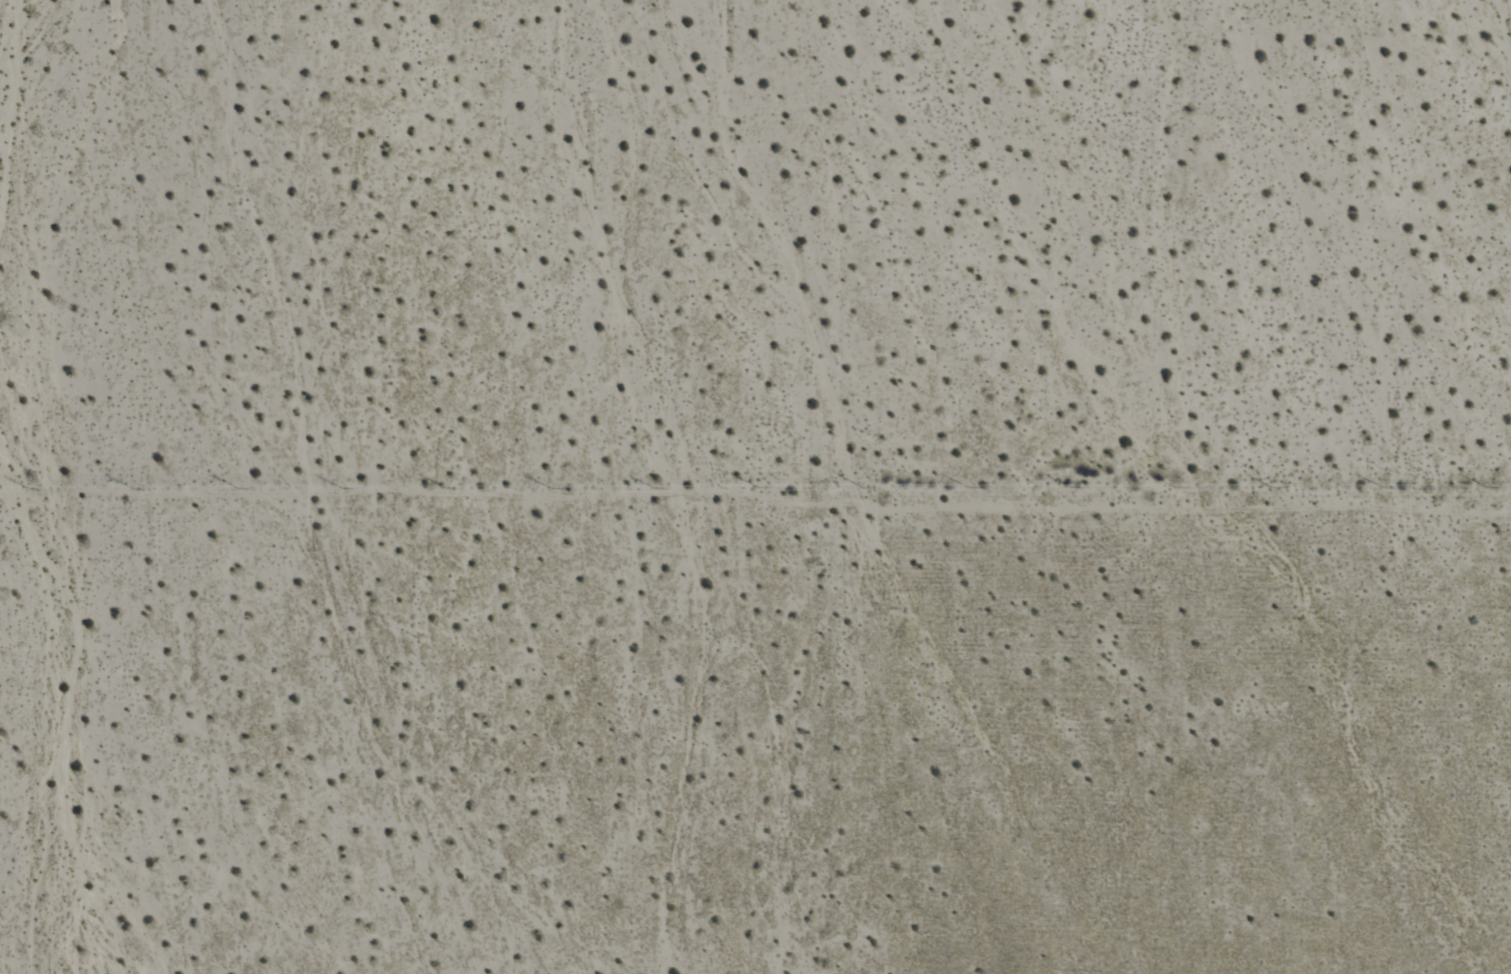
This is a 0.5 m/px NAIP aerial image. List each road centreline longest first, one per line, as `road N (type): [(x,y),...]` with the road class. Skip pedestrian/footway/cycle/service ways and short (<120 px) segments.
road 1 (residential): [(668,513),(1510,513)]

